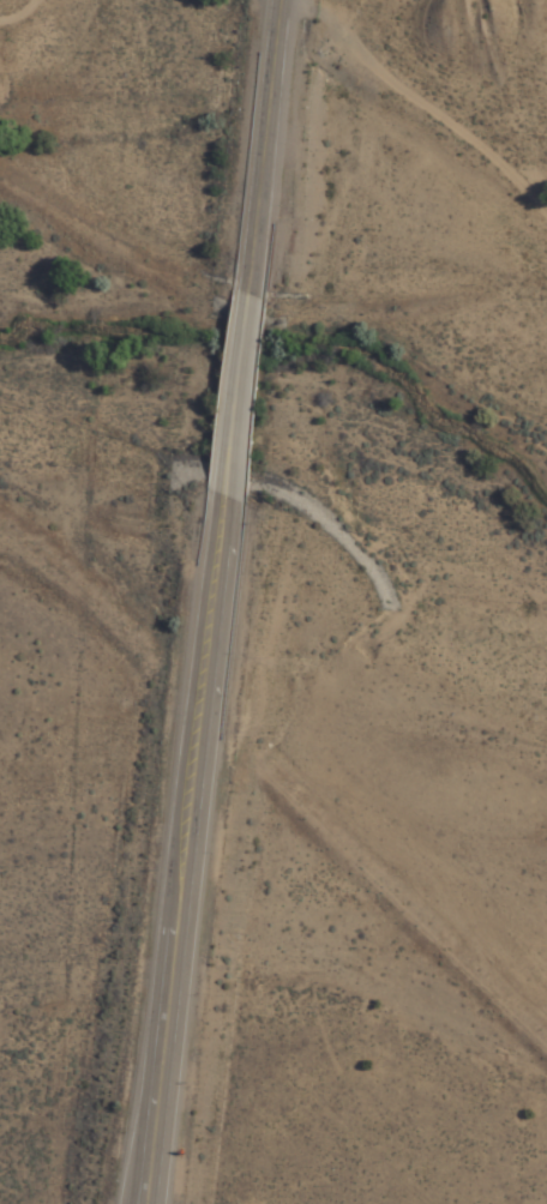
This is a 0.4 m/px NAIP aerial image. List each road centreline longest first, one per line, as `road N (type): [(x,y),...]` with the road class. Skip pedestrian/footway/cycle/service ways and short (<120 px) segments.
road 1 (secondary): [(148,1203),(226,498)]
road 2 (track): [(546,224),(488,150),(281,0)]
road 3 (secondary): [(250,293),(279,0)]
road 4 (secondary): [(226,498),(250,293)]

